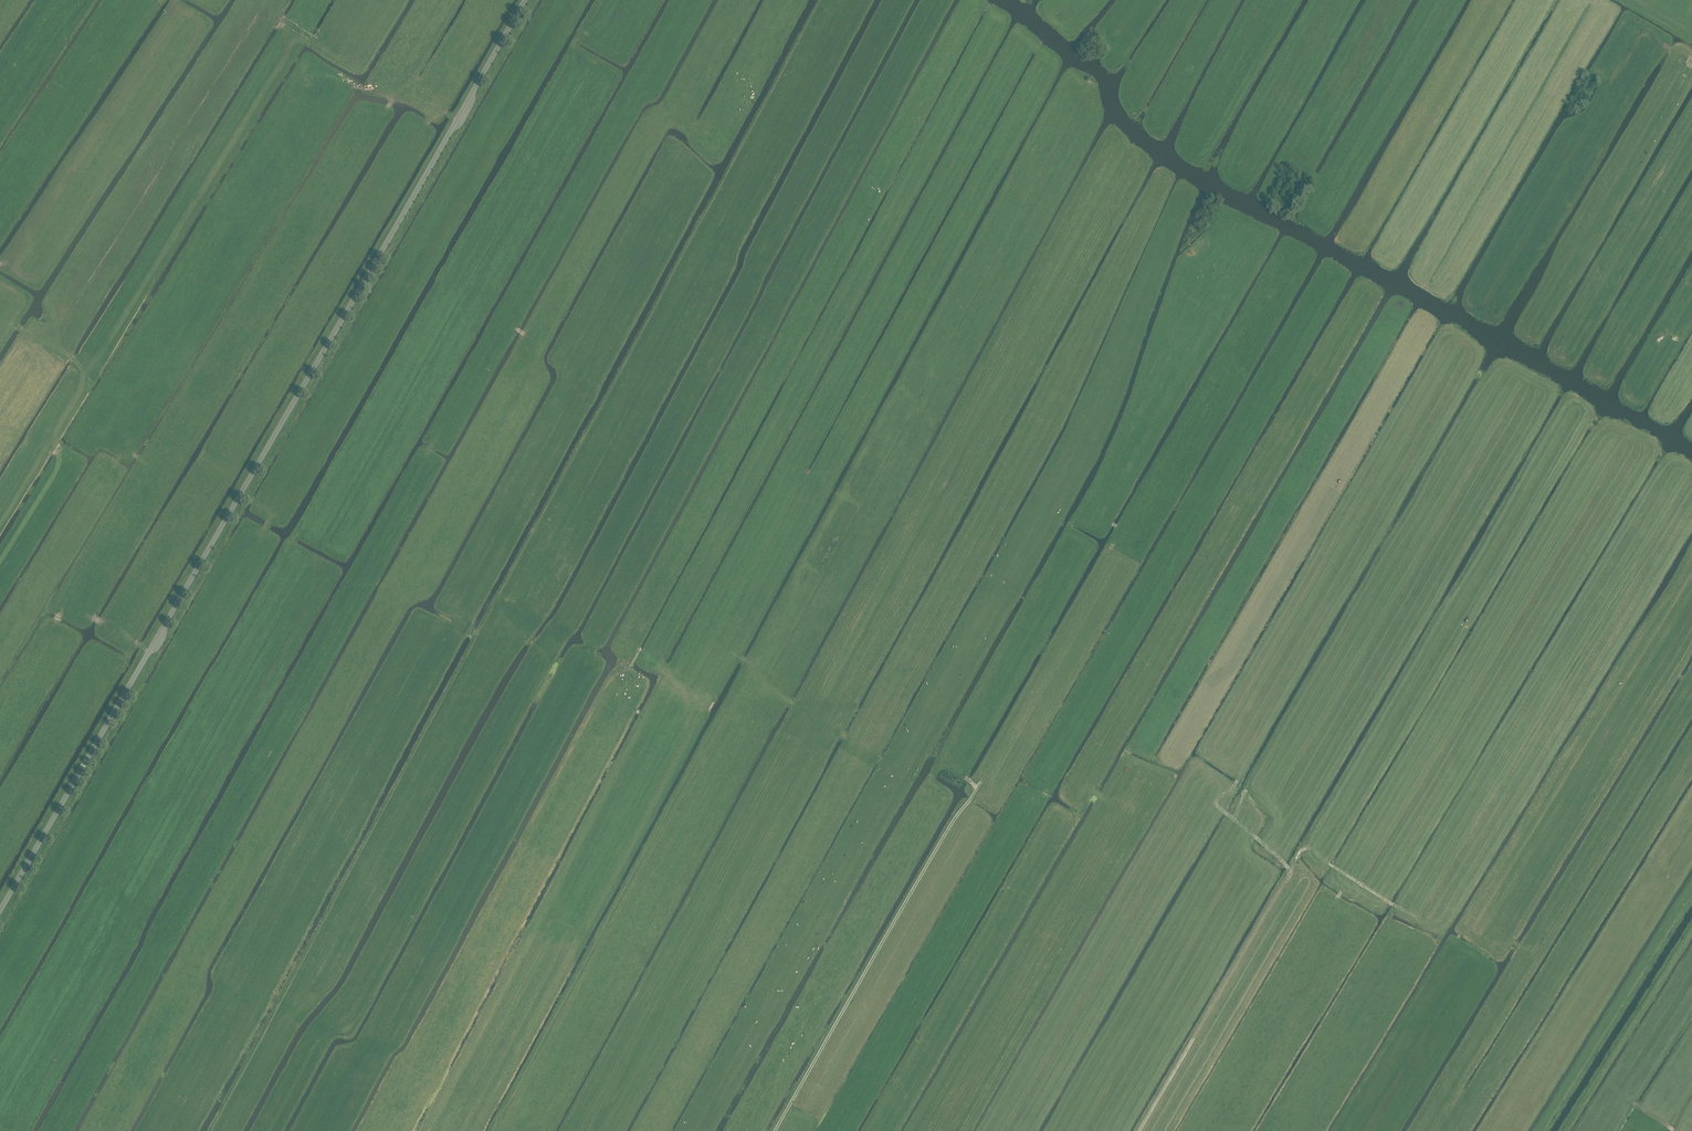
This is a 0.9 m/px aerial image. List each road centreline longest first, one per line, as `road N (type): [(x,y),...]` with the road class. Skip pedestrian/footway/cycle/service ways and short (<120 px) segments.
road 1 (unclassified): [(0,911),(525,0)]
road 2 (track): [(1139,1130),(1300,851),(1309,849),(1415,917)]
road 3 (track): [(1290,871),(1215,804),(1242,773)]

